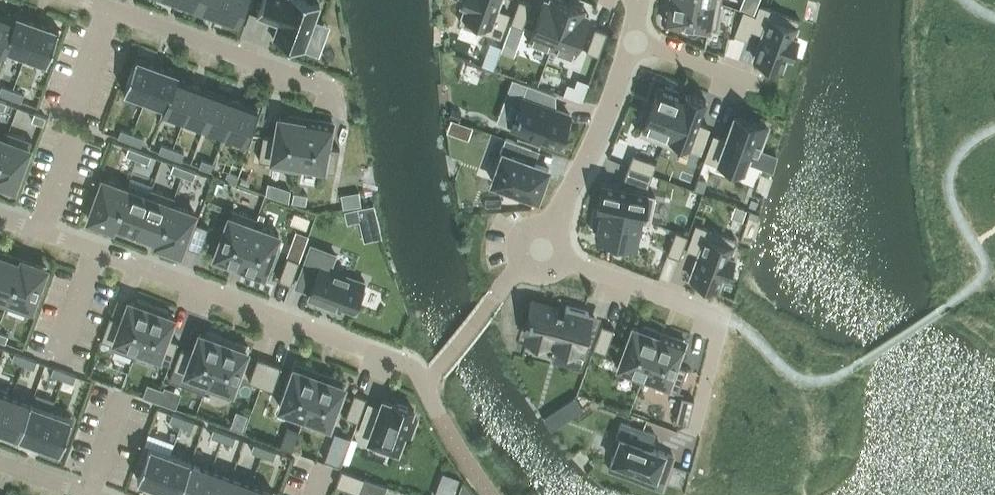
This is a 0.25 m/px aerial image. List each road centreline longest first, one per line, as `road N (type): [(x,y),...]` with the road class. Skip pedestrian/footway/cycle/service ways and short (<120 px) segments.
road 1 (residential): [(433,377),(0,214)]
road 2 (residential): [(693,430),(723,316),(542,250)]
road 3 (residential): [(348,99),(86,0)]
road 4 (residential): [(542,250),(602,128),(633,38)]
road 5 (residential): [(779,92),(633,38)]

